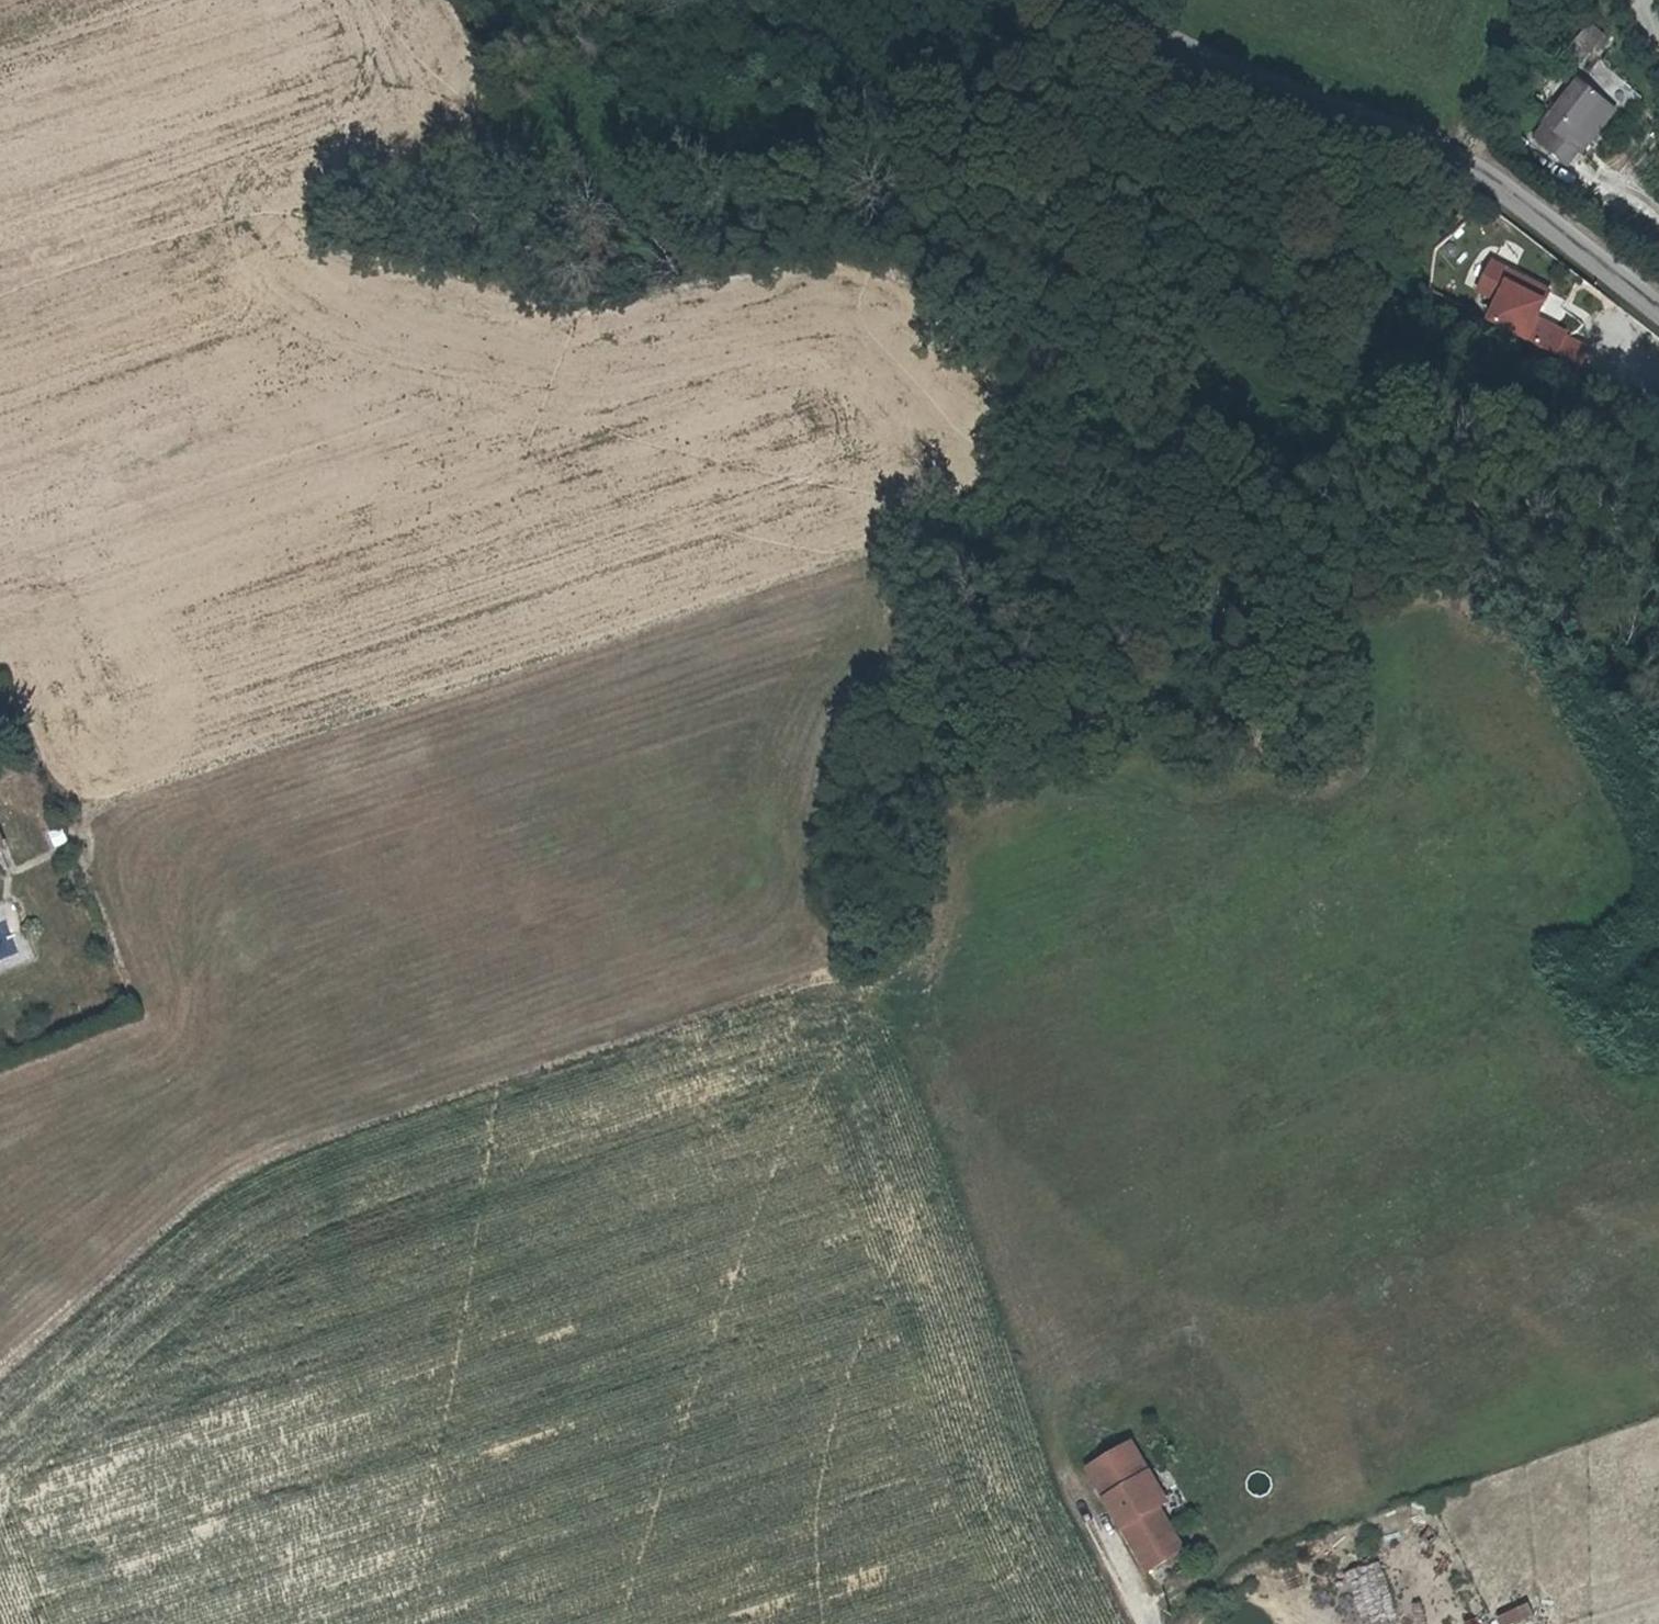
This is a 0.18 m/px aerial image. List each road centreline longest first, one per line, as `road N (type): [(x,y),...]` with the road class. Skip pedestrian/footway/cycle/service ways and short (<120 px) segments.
road 1 (tertiary): [(1658,311),(1459,161),(1190,54),(1097,0)]

